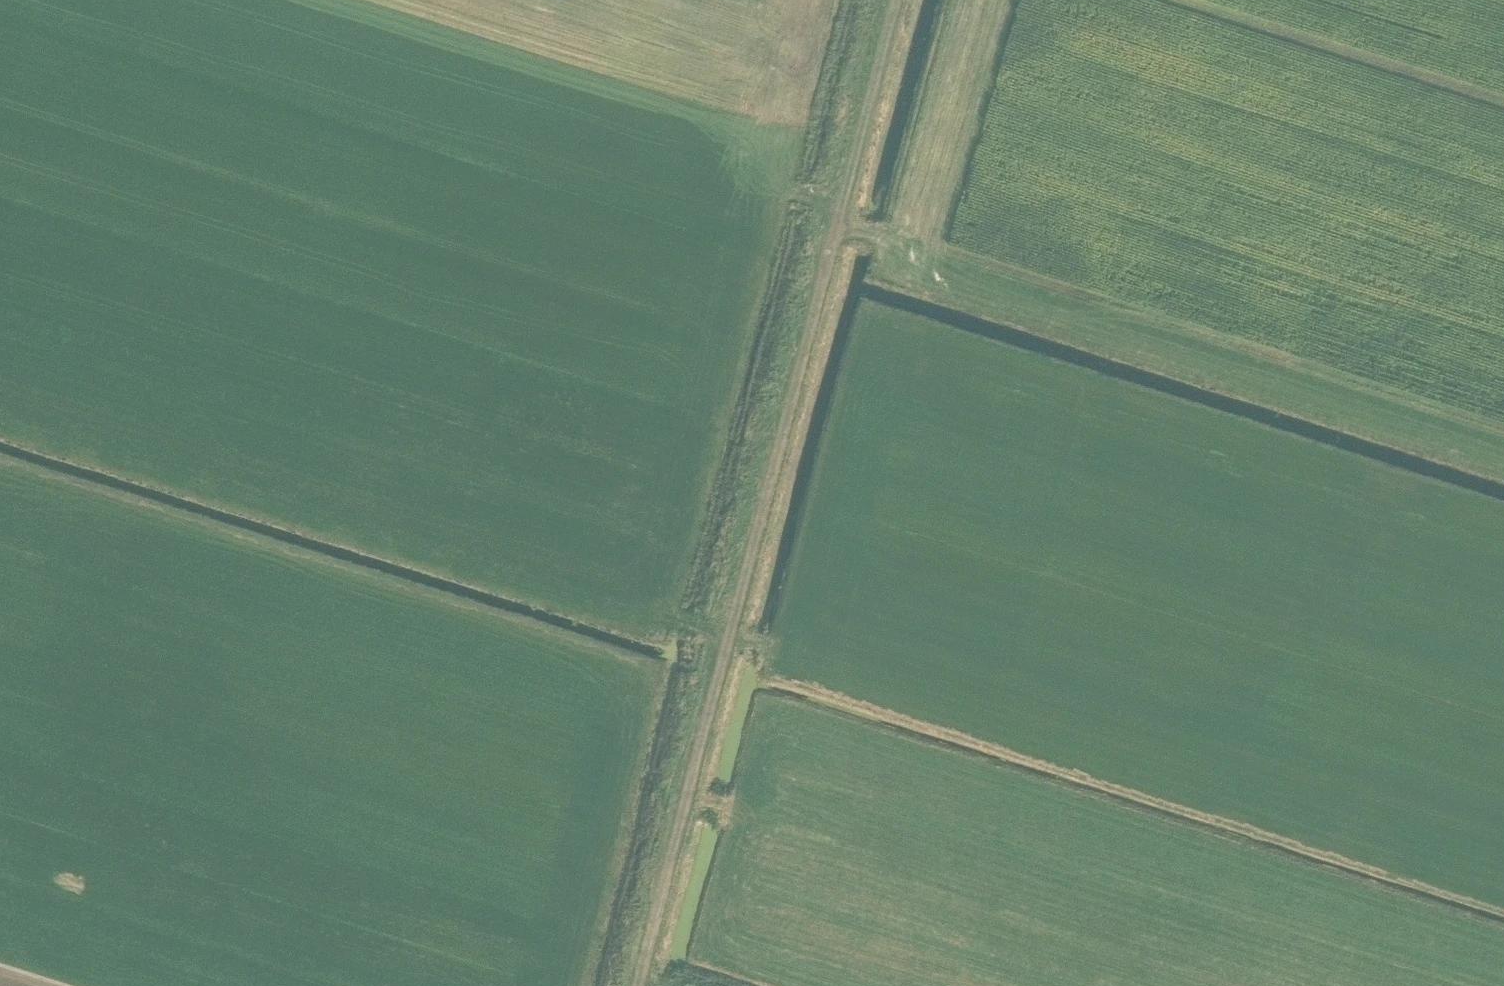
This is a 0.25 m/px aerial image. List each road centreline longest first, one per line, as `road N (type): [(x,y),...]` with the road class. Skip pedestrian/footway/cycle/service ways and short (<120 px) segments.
road 1 (track): [(641,985),(900,0)]

